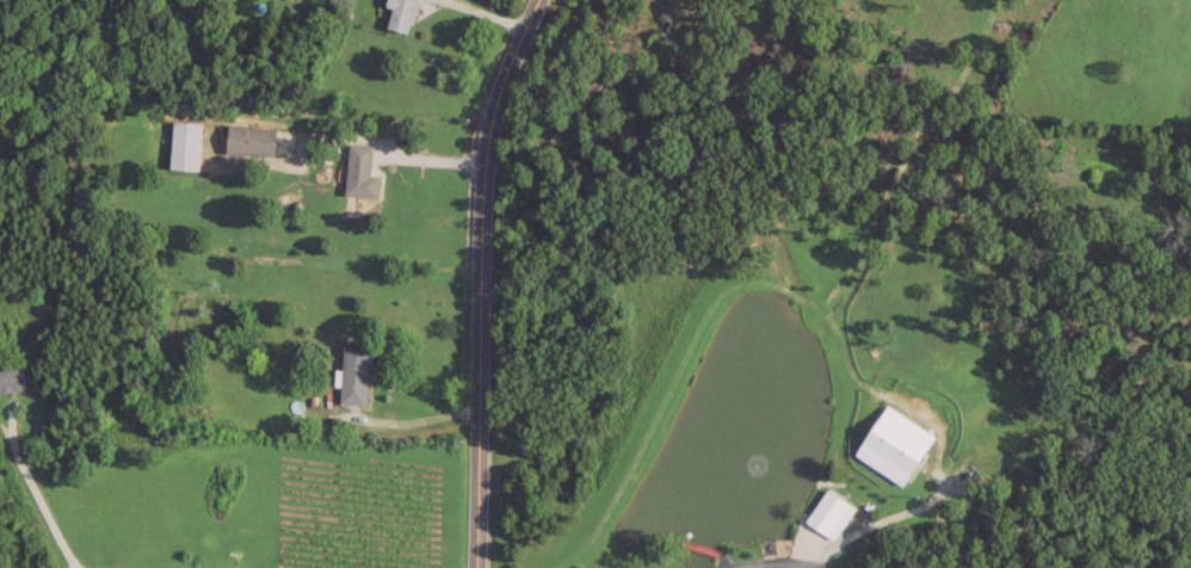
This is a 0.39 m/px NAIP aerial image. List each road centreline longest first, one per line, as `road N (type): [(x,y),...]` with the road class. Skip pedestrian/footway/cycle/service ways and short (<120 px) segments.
road 1 (residential): [(474,567),(480,168),(499,87),(534,0)]

